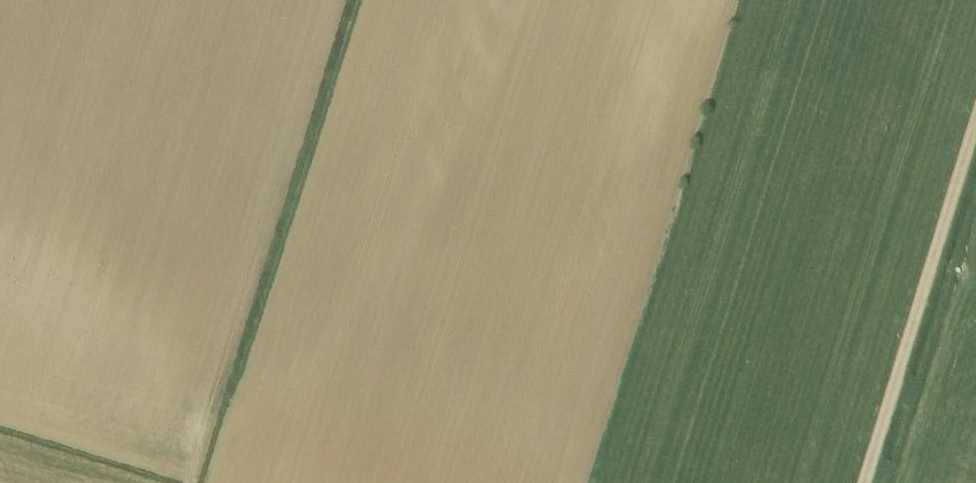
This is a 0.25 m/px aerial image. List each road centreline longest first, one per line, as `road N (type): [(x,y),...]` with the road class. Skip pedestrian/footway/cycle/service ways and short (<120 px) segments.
road 1 (track): [(975,121),(864,482)]

